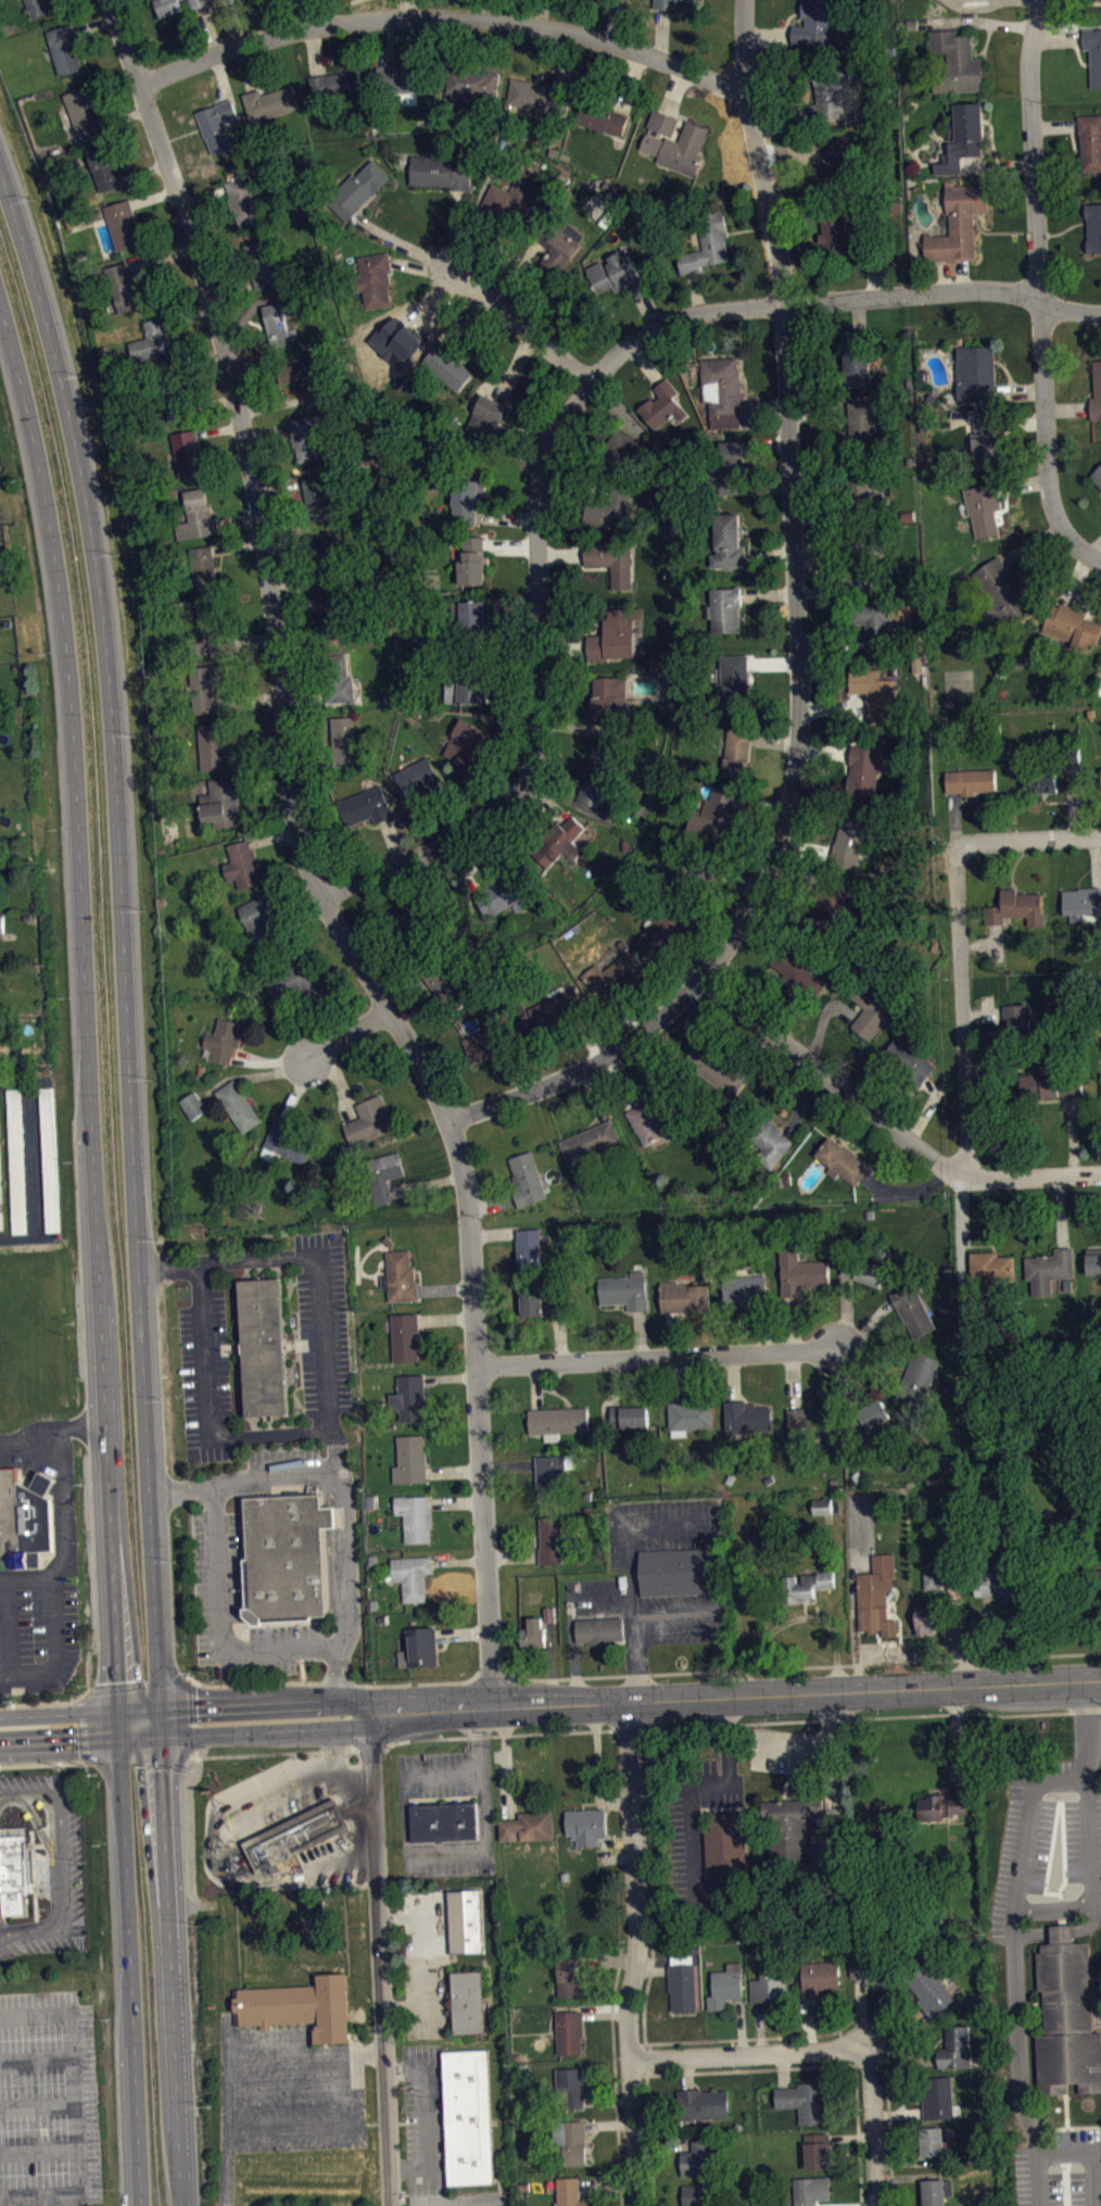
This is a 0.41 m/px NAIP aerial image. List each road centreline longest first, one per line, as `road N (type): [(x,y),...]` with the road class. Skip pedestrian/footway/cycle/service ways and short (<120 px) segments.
road 1 (primary): [(0,300),(42,465),(72,663),(141,2205)]
road 2 (residential): [(493,1704),(466,1189),(448,1121),(417,1054),(303,856),(241,409),(109,0)]
road 3 (primary): [(166,1739),(112,654),(86,468),(0,156)]
road 4 (residential): [(324,897),(515,794),(539,745),(541,463),(589,370),(660,323),(699,312),(974,289),(1100,314)]
road 5 (residential): [(708,980),(774,873),(799,753),(784,306),(743,88),(746,0)]
road 6 (primary): [(370,1714),(1100,1680)]
road 7 (residential): [(140,83),(268,36),(396,16),(585,35),(743,88)]
road 8 (residential): [(1081,553),(1065,532),(1047,471),(1027,66),(1036,0)]
road 9 (residential): [(639,2205),(629,2003),(641,1954),(628,1700)]
road 10 (residential): [(391,2205),(370,1714)]
road 11 (primary): [(187,2205),(166,1739)]
road 12 (residential): [(708,980),(945,1168),(969,1178),(1100,1172)]
road 13 (residential): [(480,1367),(835,1348)]
road 14 (residential): [(969,1178),(959,846)]
road 15 (residential): [(448,1121),(582,1072),(708,980)]
road 16 (residential): [(633,2060),(869,2051)]
road 17 (primary): [(370,1714),(344,1698),(164,1706)]
road 18 (primary): [(166,1739),(342,1728),(370,1714)]
road 19 (residential): [(589,370),(447,264)]
road 20 (primary): [(0,1747),(166,1739)]
road 21 (primary): [(164,1706),(0,1716)]
road 22 (residential): [(876,2205),(869,2051)]
road 23 (residential): [(959,846),(1100,835)]

